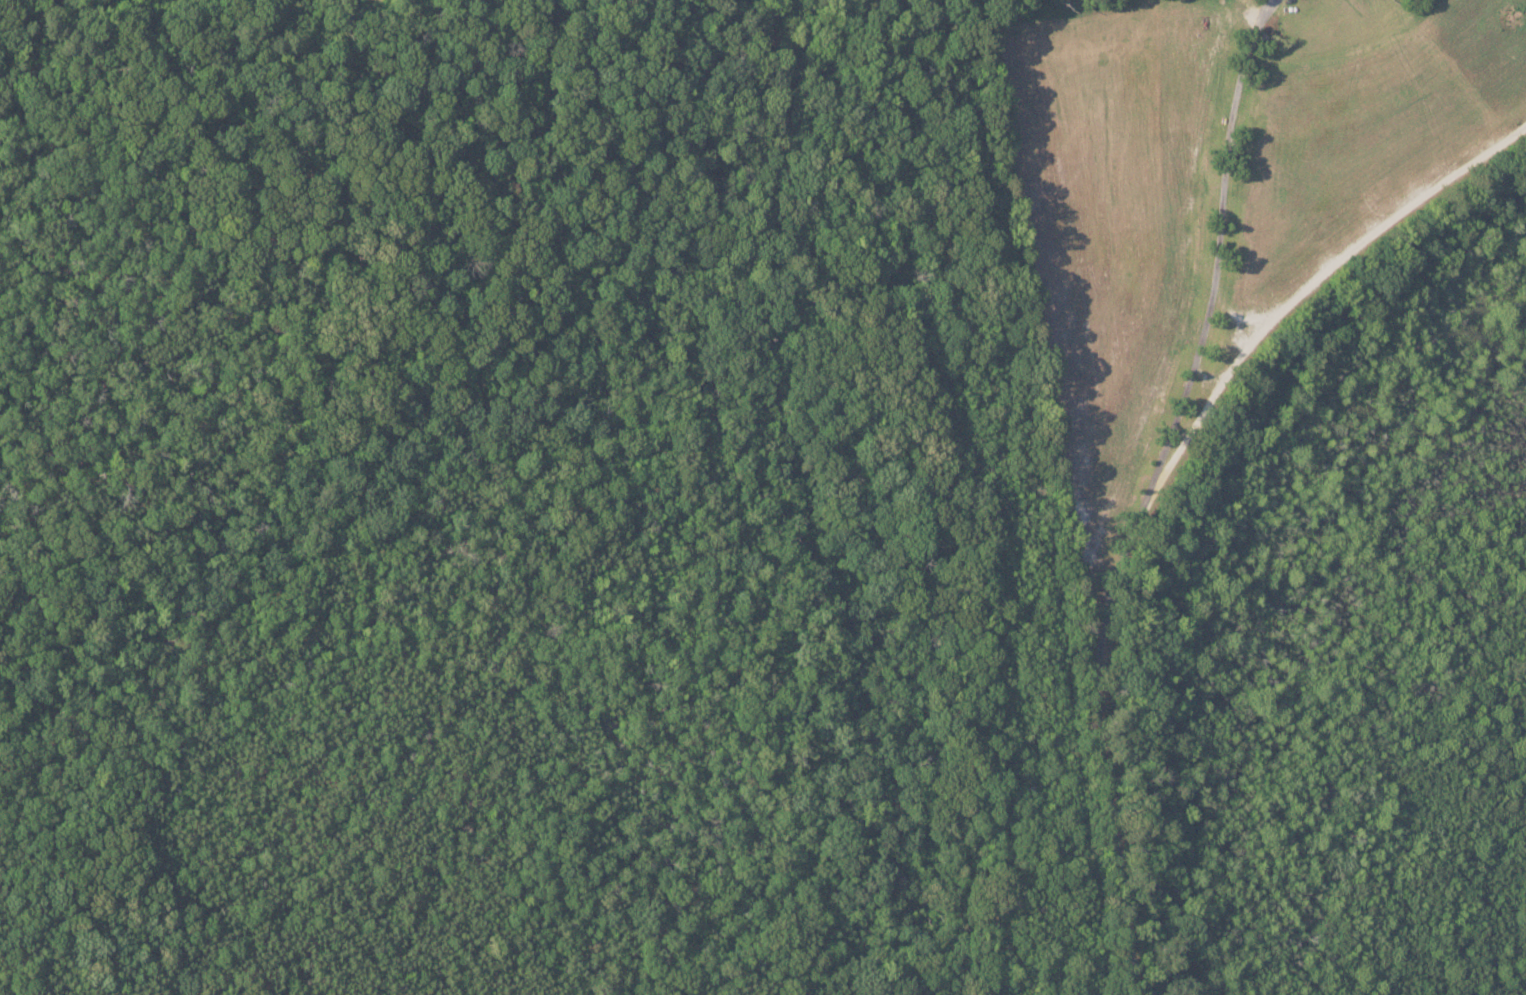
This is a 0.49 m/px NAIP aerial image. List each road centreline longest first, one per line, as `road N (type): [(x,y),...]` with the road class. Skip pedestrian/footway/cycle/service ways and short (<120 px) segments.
road 1 (track): [(1150,488),(1252,343),(1303,292),(1477,157),(1525,132)]

